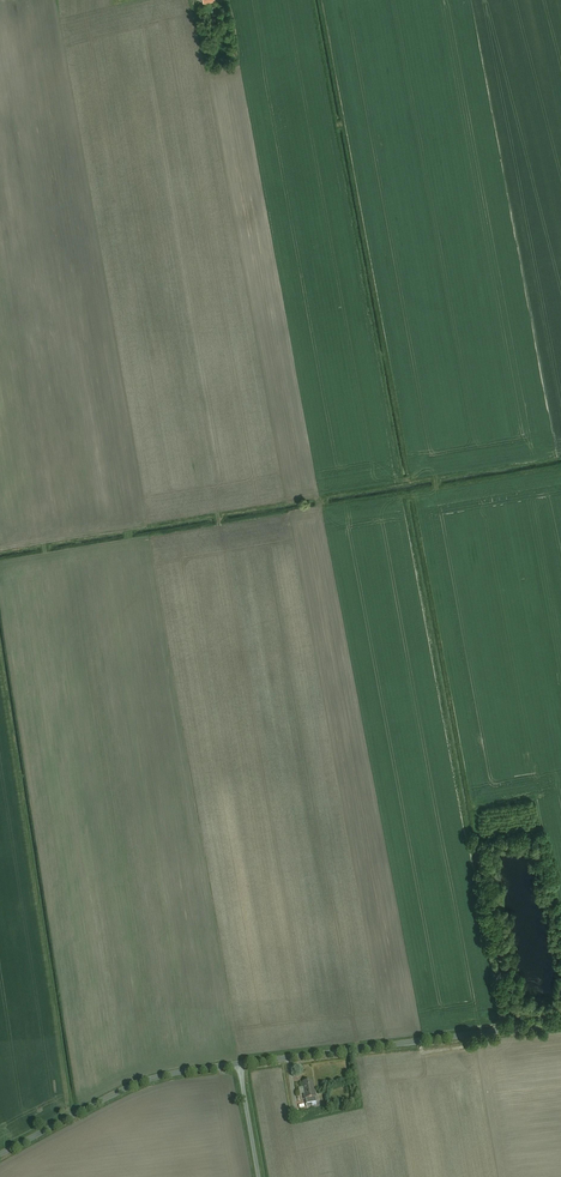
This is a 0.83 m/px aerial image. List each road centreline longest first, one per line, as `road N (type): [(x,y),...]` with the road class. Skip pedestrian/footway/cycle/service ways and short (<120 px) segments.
road 1 (tertiary): [(240,1064),(560,1022)]
road 2 (tertiary): [(0,1156),(146,1079),(240,1064)]
road 3 (track): [(510,1029),(474,830)]
road 4 (track): [(560,946),(536,826)]

